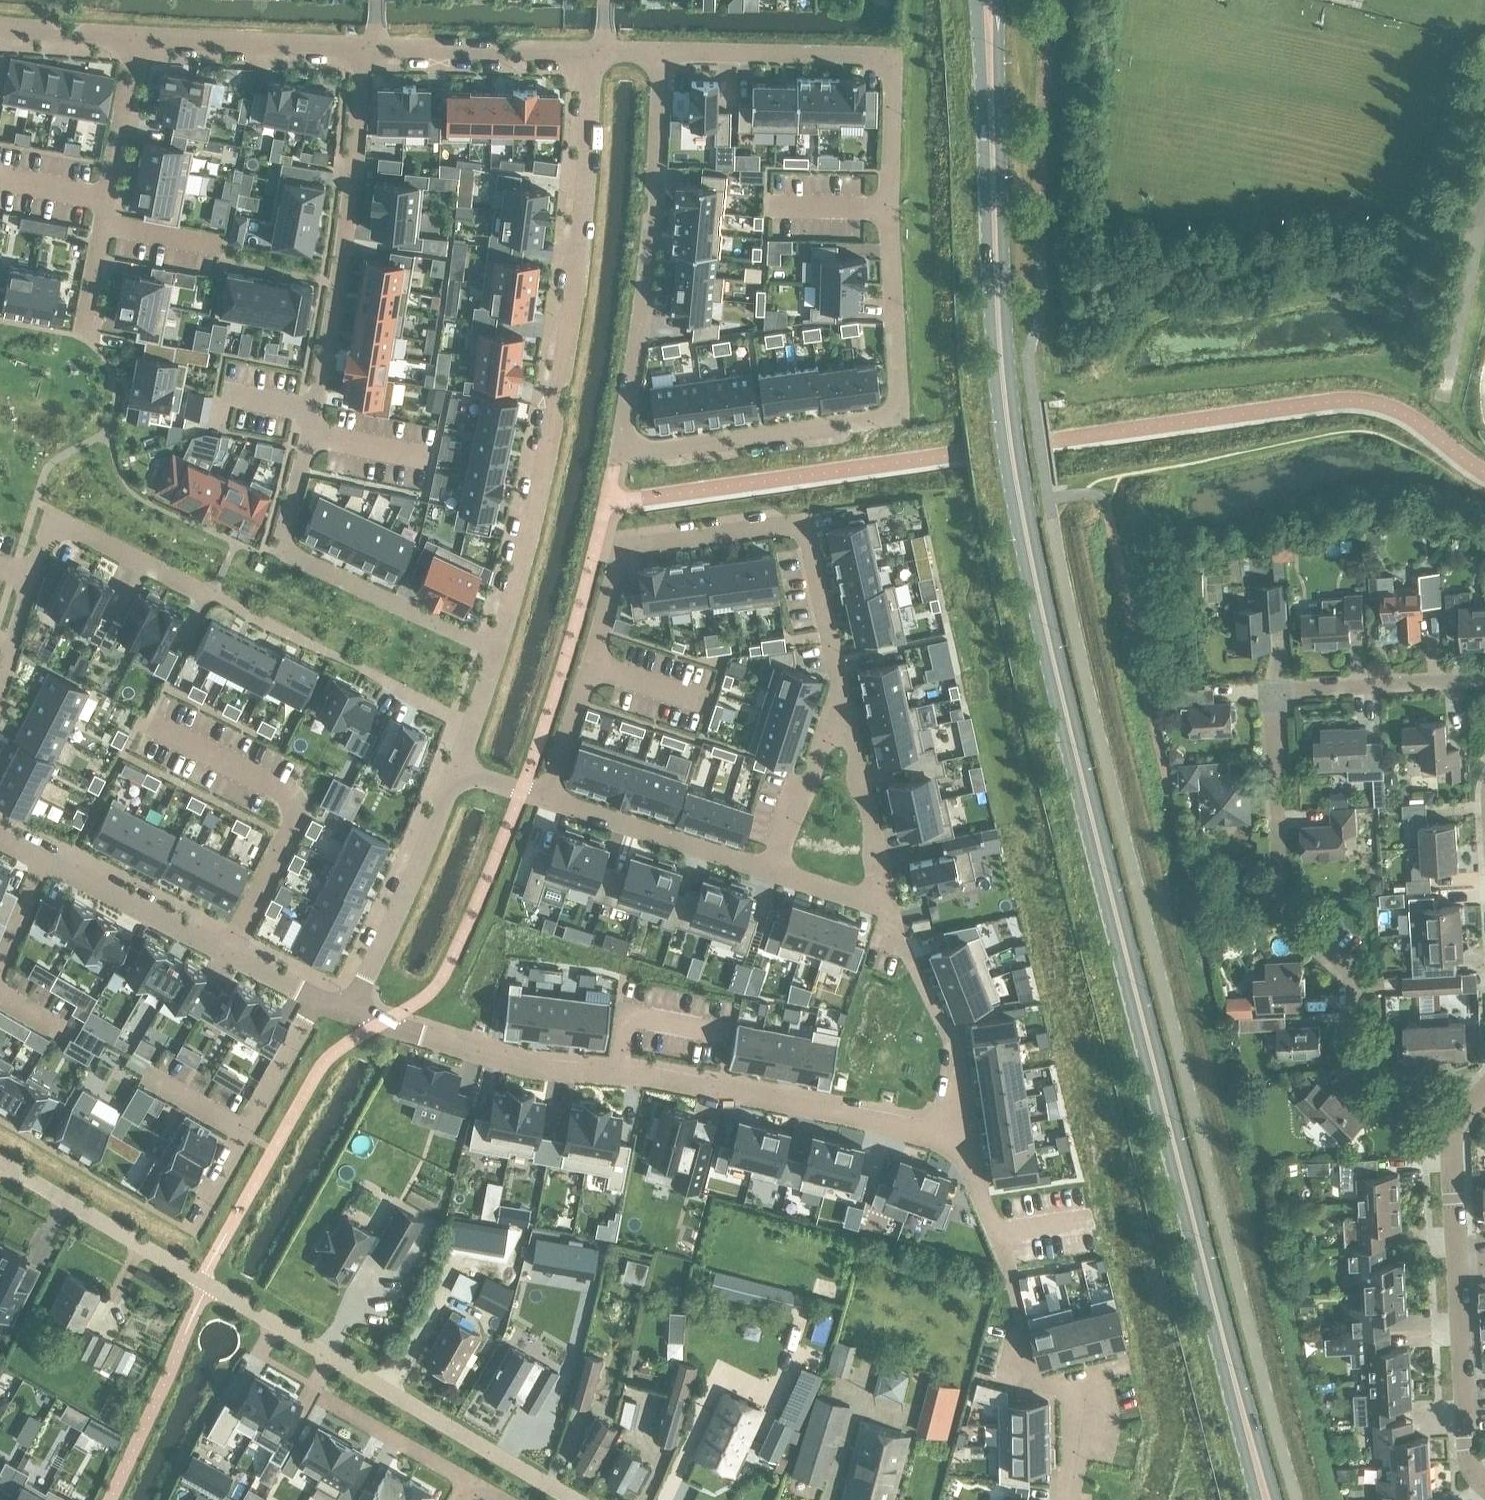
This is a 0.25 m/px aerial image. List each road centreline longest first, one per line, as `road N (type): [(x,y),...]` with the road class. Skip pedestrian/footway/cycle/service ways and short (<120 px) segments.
road 1 (primary): [(1267,1499),(1030,554),(998,318),(989,22)]
road 2 (residential): [(498,650),(283,553),(348,238),(362,46)]
road 3 (residential): [(1453,1124),(1350,1046),(1345,966),(1283,915),(1271,691),(1484,678)]
road 4 (residential): [(660,54),(648,252),(617,452),(896,417)]
road 5 (residential): [(573,1499),(0,1164)]
road 6 (residential): [(353,1010),(527,1069),(718,1088),(965,1139)]
road 7 (residential): [(843,692),(805,524),(622,550),(548,801)]
road 8 (residential): [(591,52),(569,327),(542,480),(498,650)]
road 9 (residential): [(896,417),(886,60),(660,54)]
road 10 (residential): [(0,687),(54,521),(211,596)]
road 11 (residential): [(44,860),(320,999)]
road 12 (residential): [(134,37),(84,338)]
road 13 (residential): [(320,999),(190,1228)]
road 14 (residential): [(457,770),(353,1010)]
road 15 (residential): [(1069,1499),(1082,1405),(1030,1385),(1010,1276)]
road 16 (residential): [(889,906),(955,1057),(965,1139)]
road 17 (residential): [(548,801),(769,870)]
road 18 (residential): [(1484,1486),(1468,1449),(1456,1259)]
road 19 (residential): [(134,37),(362,46)]
road 20 (residential): [(843,692),(889,906)]
road 21 (residential): [(375,47),(591,52)]
road 22 (residential): [(769,870),(843,692)]
road 23 (residential): [(322,1398),(471,1482)]
road 24 (residential): [(965,1139),(1010,1276)]
road 25 (residential): [(1456,1259),(1453,1124)]
road 26 (residential): [(0,26),(134,37)]
road 27 (residential): [(498,650),(457,770)]
road 28 (residential): [(769,870),(889,906)]

